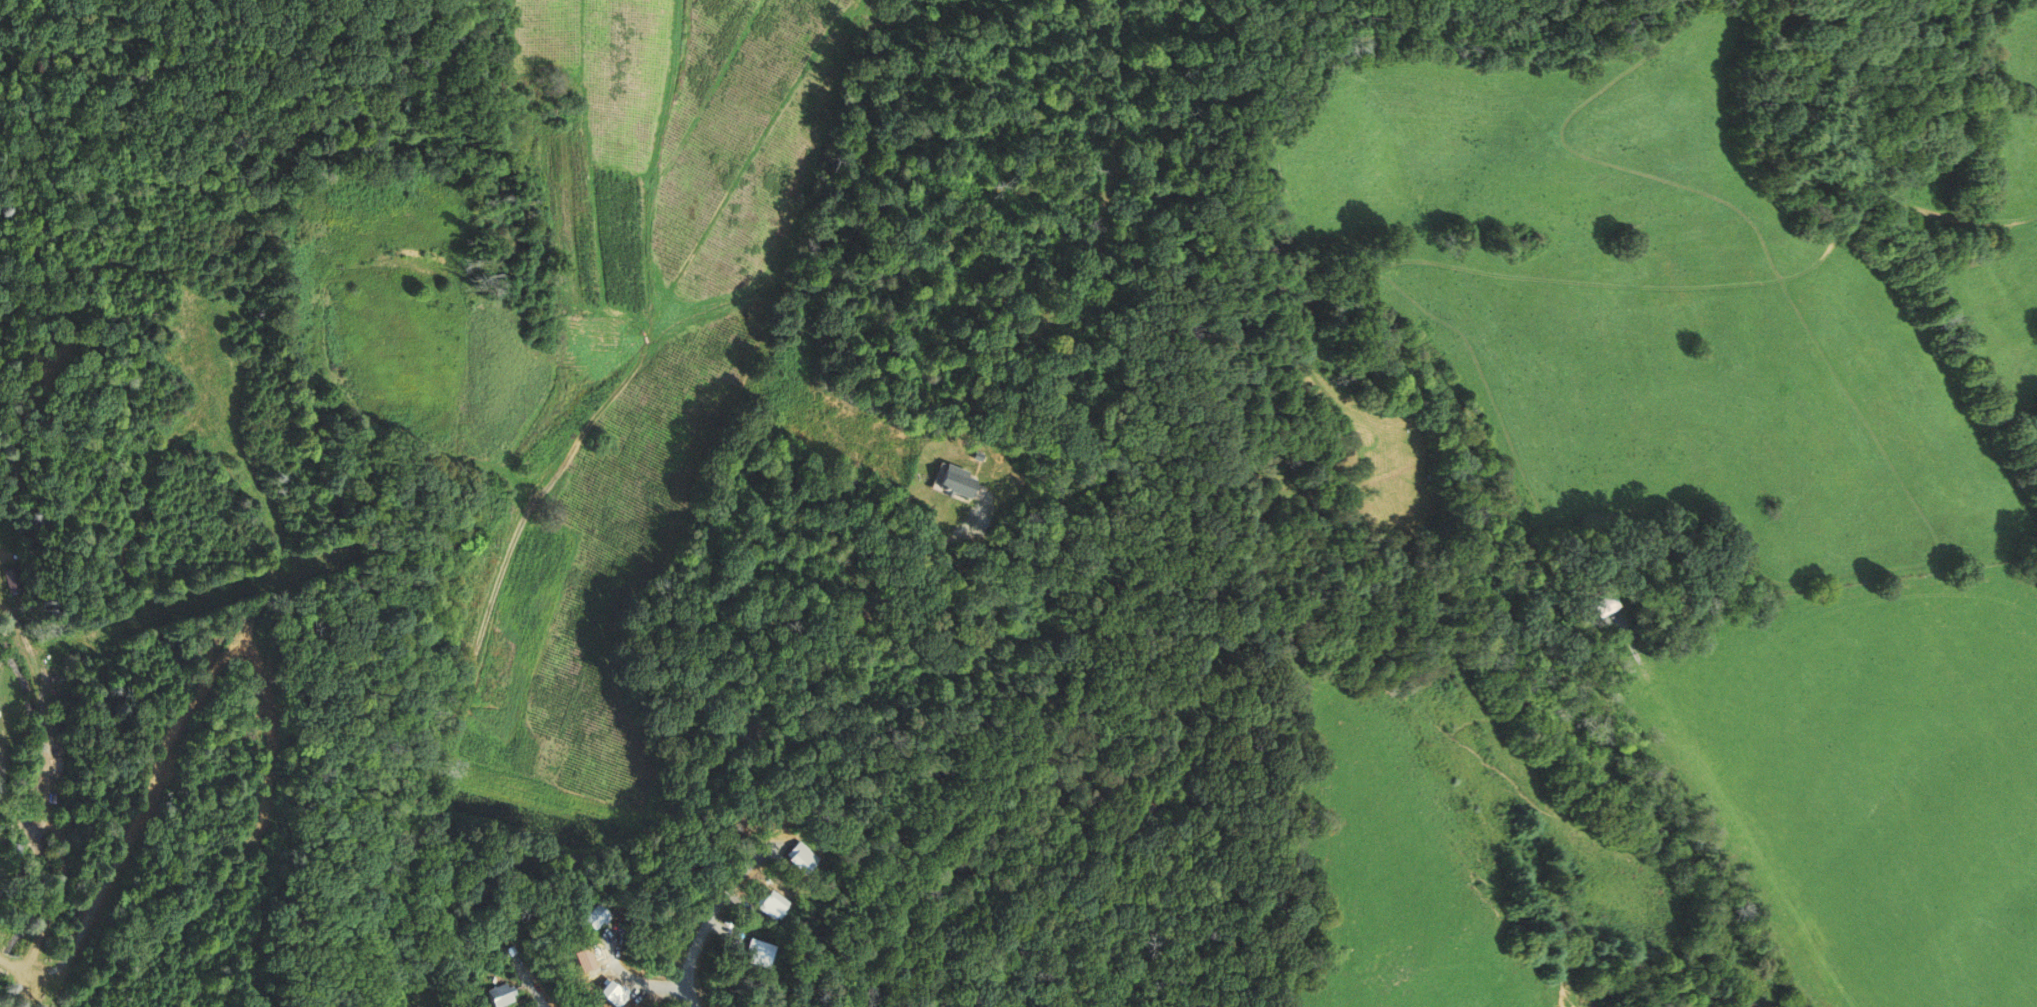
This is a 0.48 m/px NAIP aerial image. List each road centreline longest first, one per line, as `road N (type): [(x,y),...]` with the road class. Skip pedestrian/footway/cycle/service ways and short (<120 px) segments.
road 1 (residential): [(694,1006),(689,957),(736,877)]

